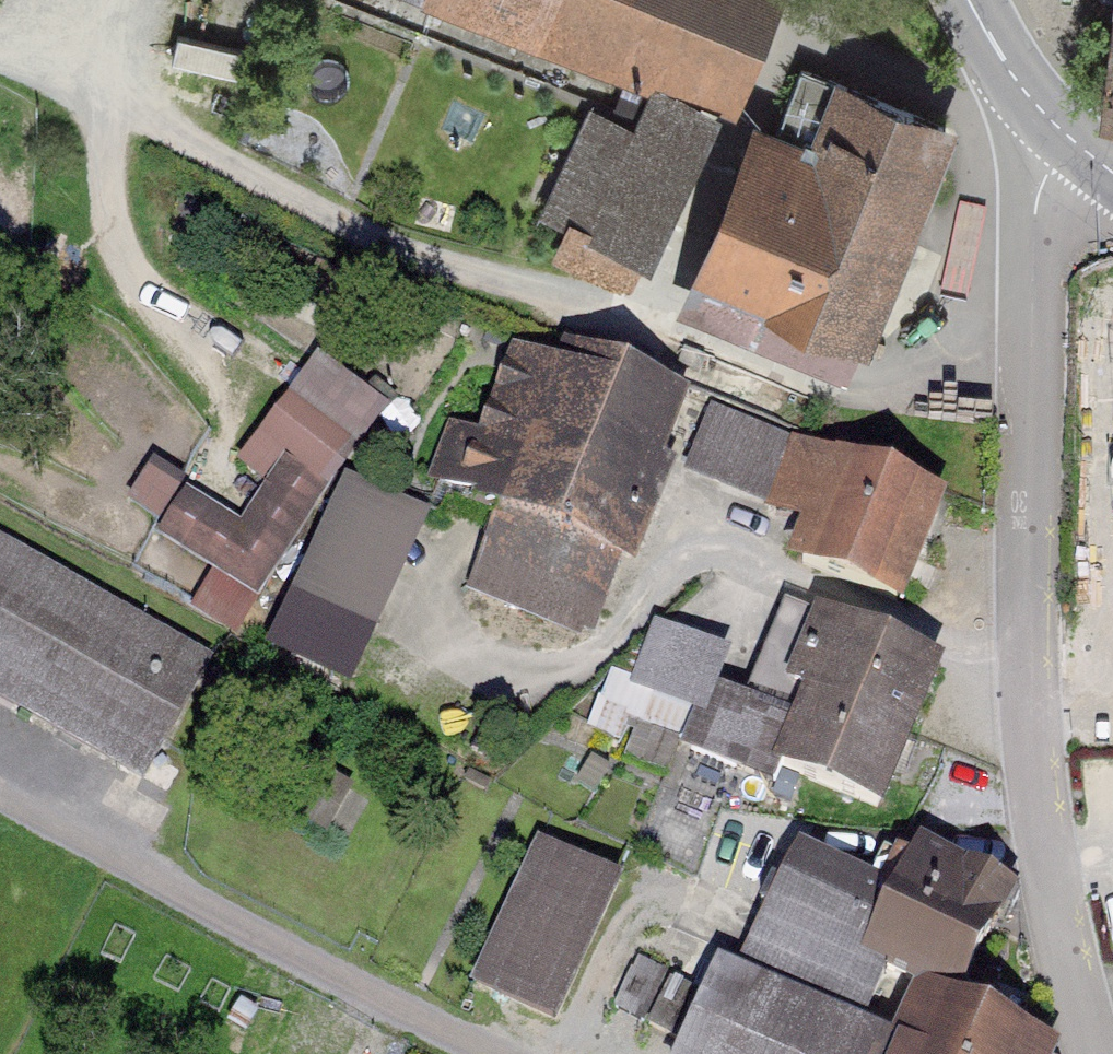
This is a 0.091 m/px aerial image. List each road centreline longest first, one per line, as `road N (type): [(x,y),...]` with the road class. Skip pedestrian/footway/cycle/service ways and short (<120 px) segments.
road 1 (residential): [(1072,142),(1039,193),(1033,236),(1026,575),(1031,733),(1050,871),(1099,1053)]
road 2 (residential): [(0,790),(490,1053)]
road 3 (tertiary): [(969,0),(1028,95),(1072,142)]

